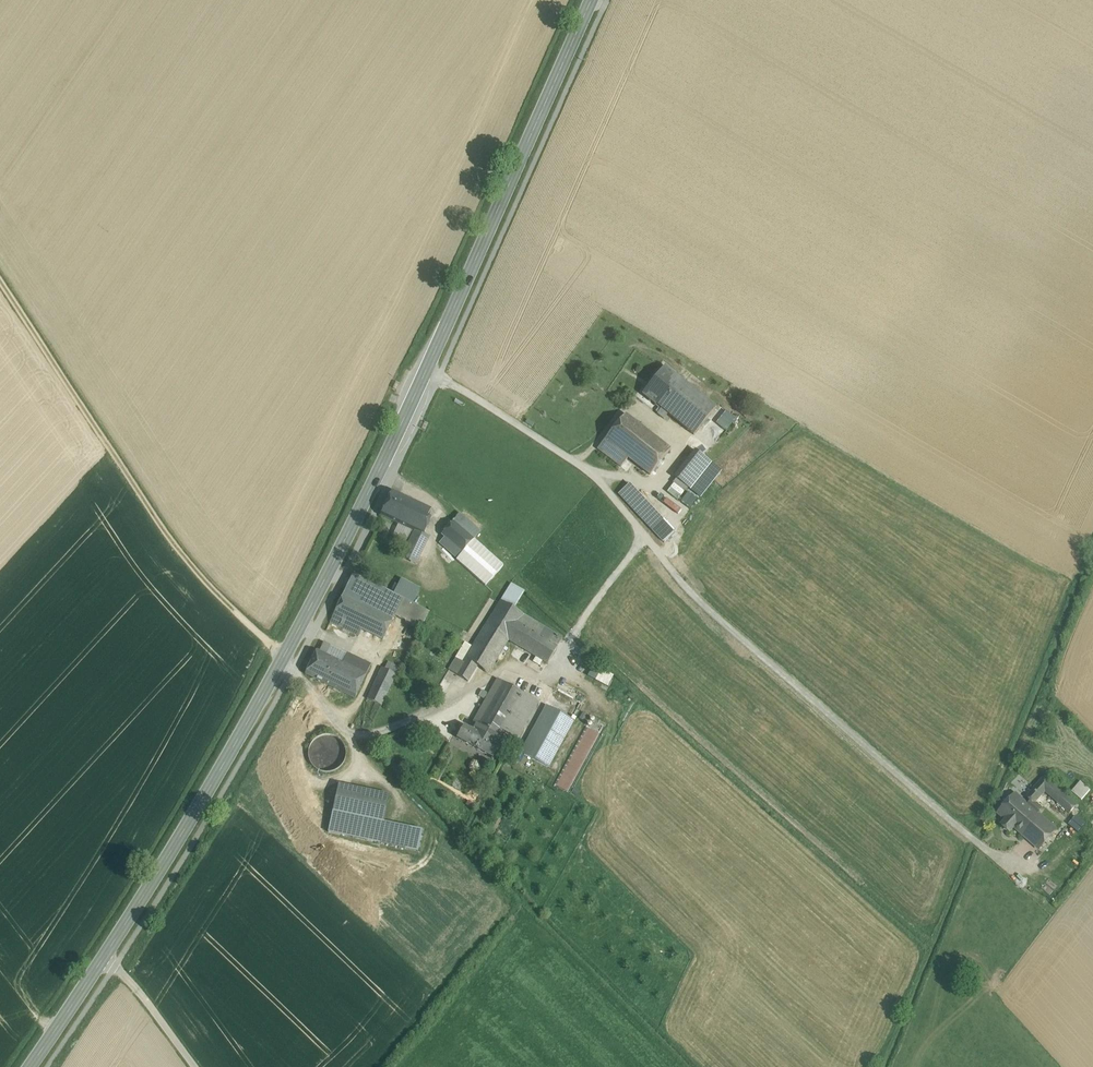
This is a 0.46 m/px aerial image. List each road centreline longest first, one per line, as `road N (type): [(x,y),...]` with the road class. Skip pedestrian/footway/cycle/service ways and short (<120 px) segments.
road 1 (secondary): [(103,959),(283,657),(427,370),(592,0)]
road 2 (track): [(595,476),(704,606),(980,843)]
road 3 (track): [(294,669),(180,550),(0,283)]
road 4 (track): [(427,370),(595,476)]
road 5 (unclassified): [(103,959),(194,1066)]
road 6 (secondary): [(30,1066),(103,959)]

